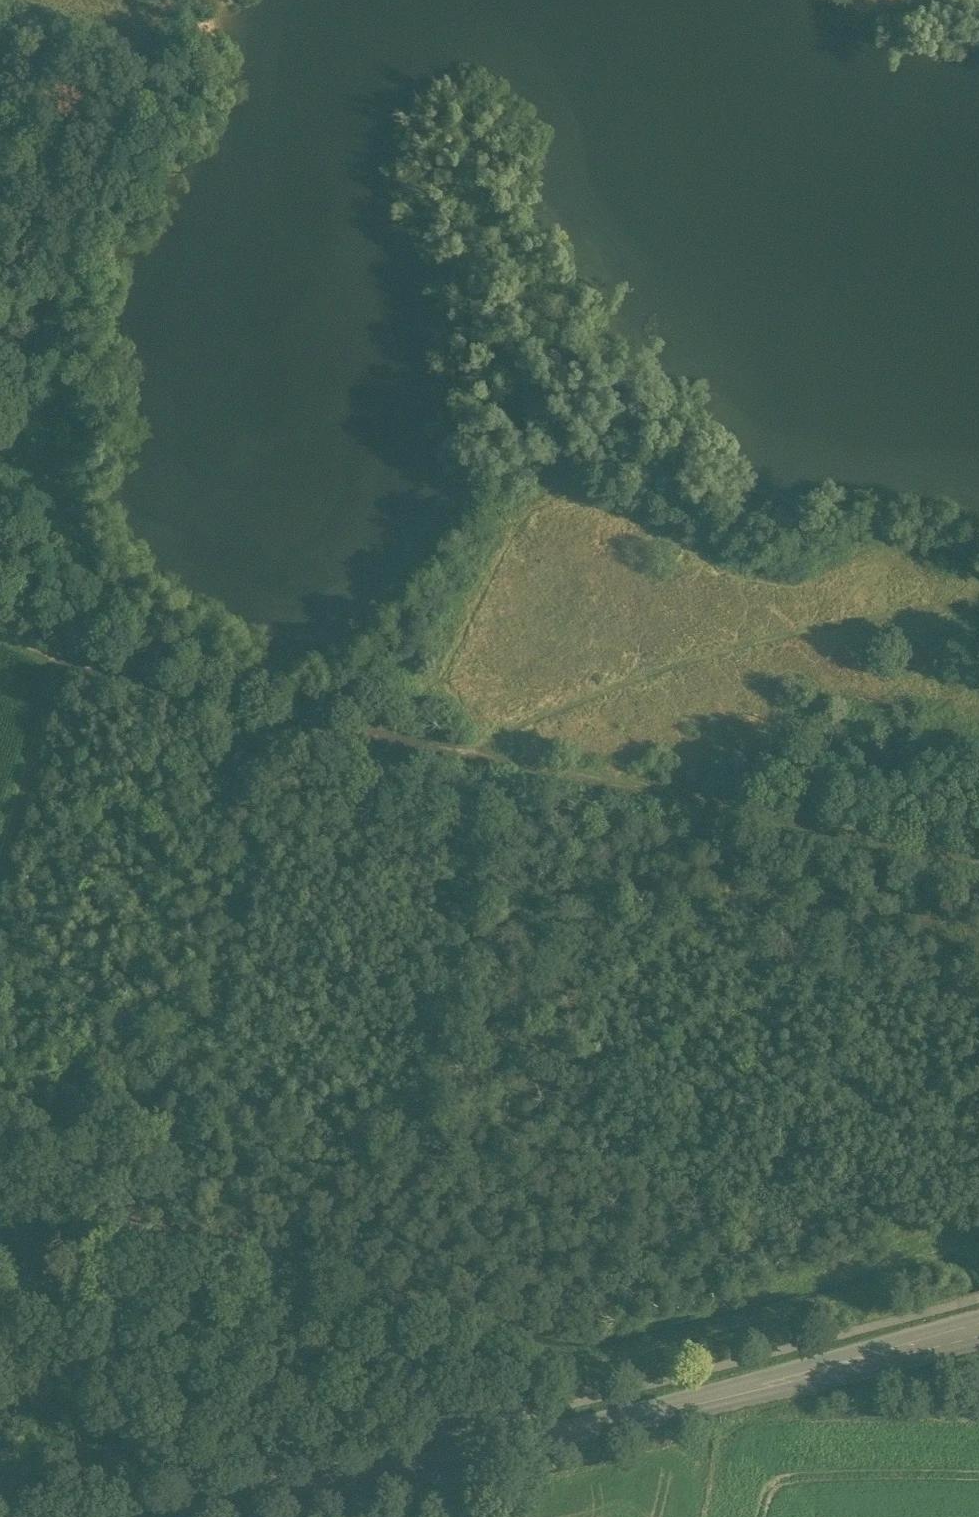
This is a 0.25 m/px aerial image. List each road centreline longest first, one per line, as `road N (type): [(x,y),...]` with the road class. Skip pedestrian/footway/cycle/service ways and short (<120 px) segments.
road 1 (track): [(978,858),(258,719),(0,633)]
road 2 (secondary): [(978,1331),(209,1516)]
road 3 (track): [(0,410),(184,0)]
road 4 (track): [(0,852),(57,653)]

